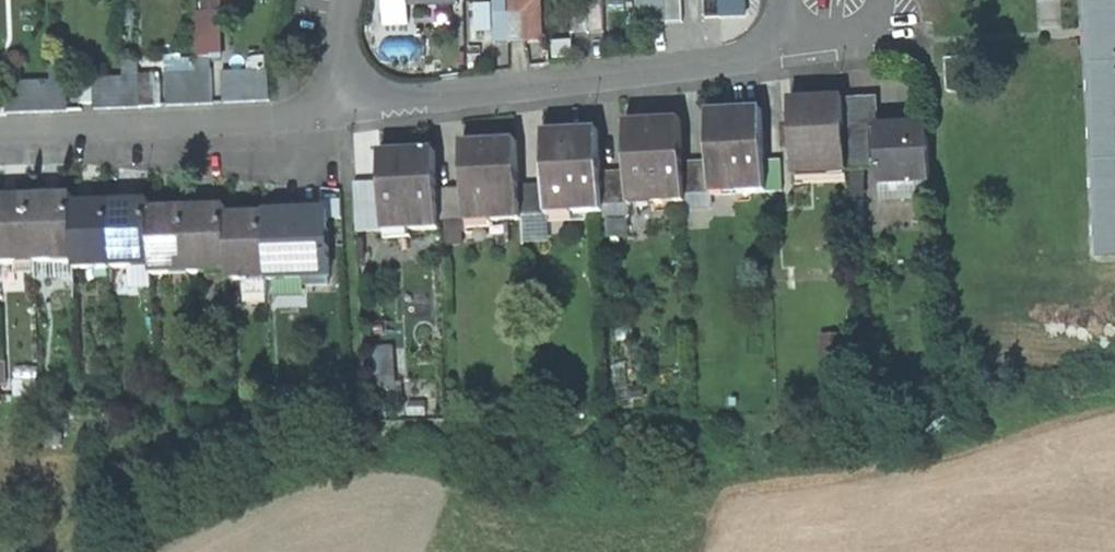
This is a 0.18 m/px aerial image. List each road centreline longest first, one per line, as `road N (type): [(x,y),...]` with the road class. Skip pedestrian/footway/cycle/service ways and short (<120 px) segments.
road 1 (residential): [(788,0),(787,29),(767,52),(712,66),(347,107)]
road 2 (residential): [(347,107),(0,128)]

